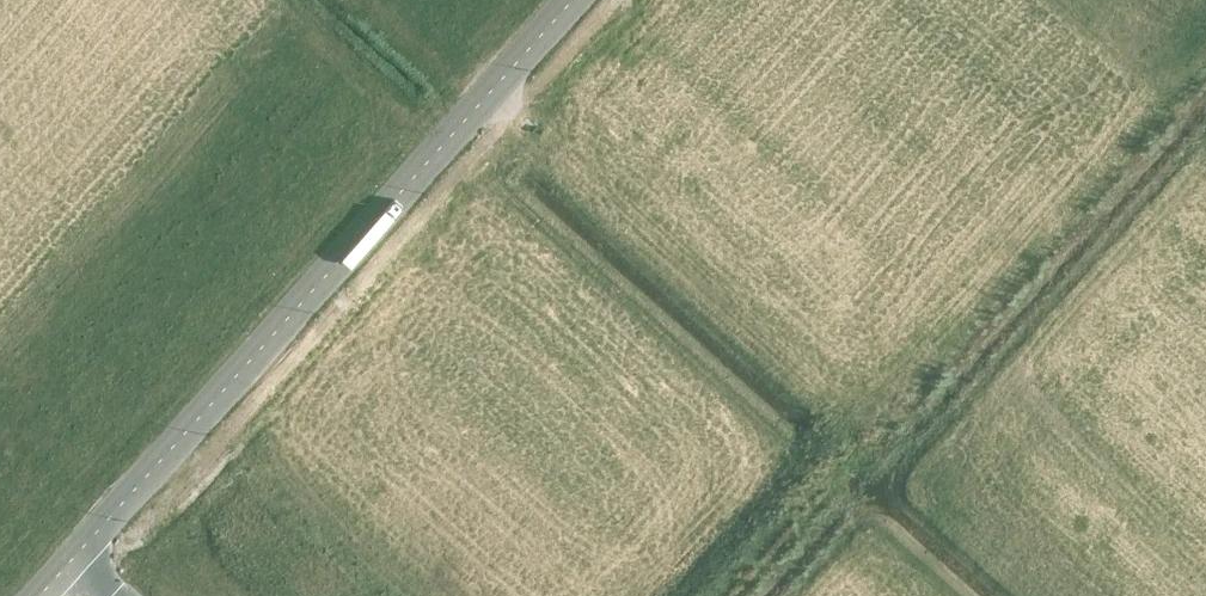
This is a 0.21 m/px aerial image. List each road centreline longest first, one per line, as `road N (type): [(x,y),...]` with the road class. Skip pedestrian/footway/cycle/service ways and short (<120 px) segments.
road 1 (unclassified): [(572,0),(38,595)]

